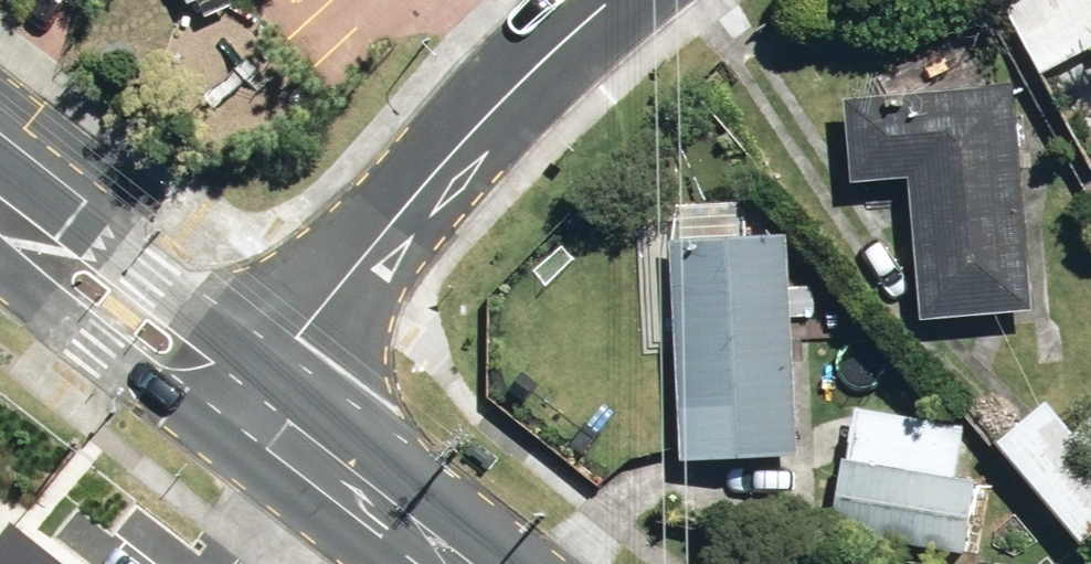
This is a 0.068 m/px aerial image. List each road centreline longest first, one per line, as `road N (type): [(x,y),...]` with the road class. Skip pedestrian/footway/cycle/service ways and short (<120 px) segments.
road 1 (residential): [(618,0),(463,144),(277,370)]
road 2 (secondary): [(0,173),(277,370)]
road 3 (secondary): [(277,370),(526,563)]

